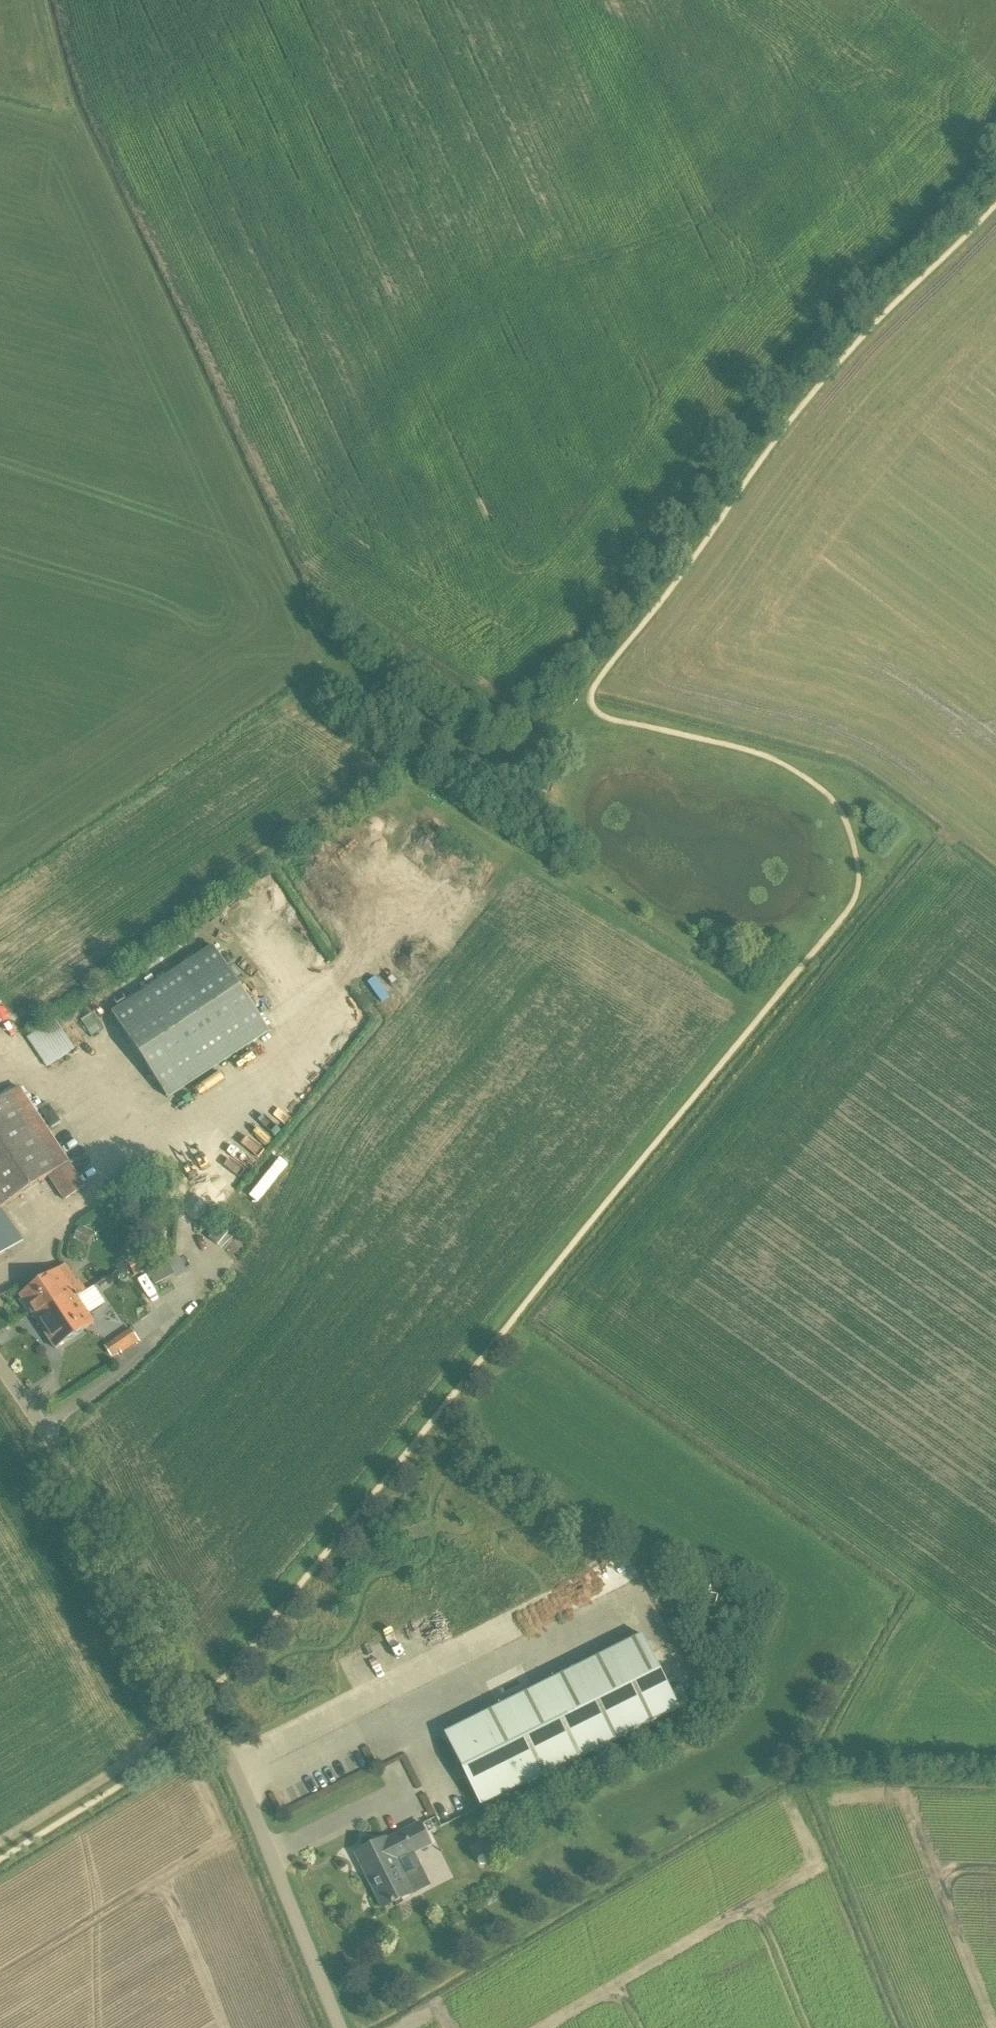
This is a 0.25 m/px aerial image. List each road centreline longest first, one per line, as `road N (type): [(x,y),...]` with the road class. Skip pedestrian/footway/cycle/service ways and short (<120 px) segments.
road 1 (unclassified): [(341,2027),(279,1868),(196,1700),(0,1365)]

